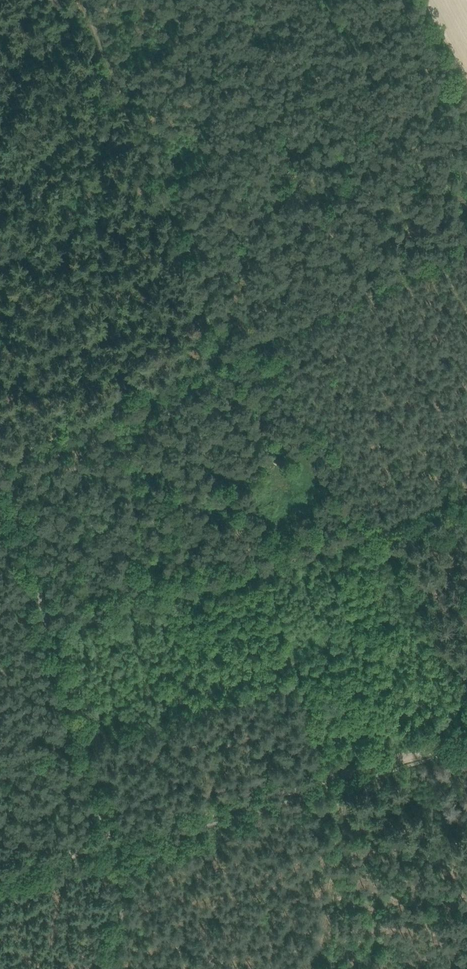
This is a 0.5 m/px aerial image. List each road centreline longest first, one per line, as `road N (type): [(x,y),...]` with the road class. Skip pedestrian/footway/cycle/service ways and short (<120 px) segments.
road 1 (track): [(14,474),(466,260)]
road 2 (track): [(86,0),(235,370)]
road 3 (track): [(14,474),(111,842)]
road 4 (track): [(111,842),(466,733)]

